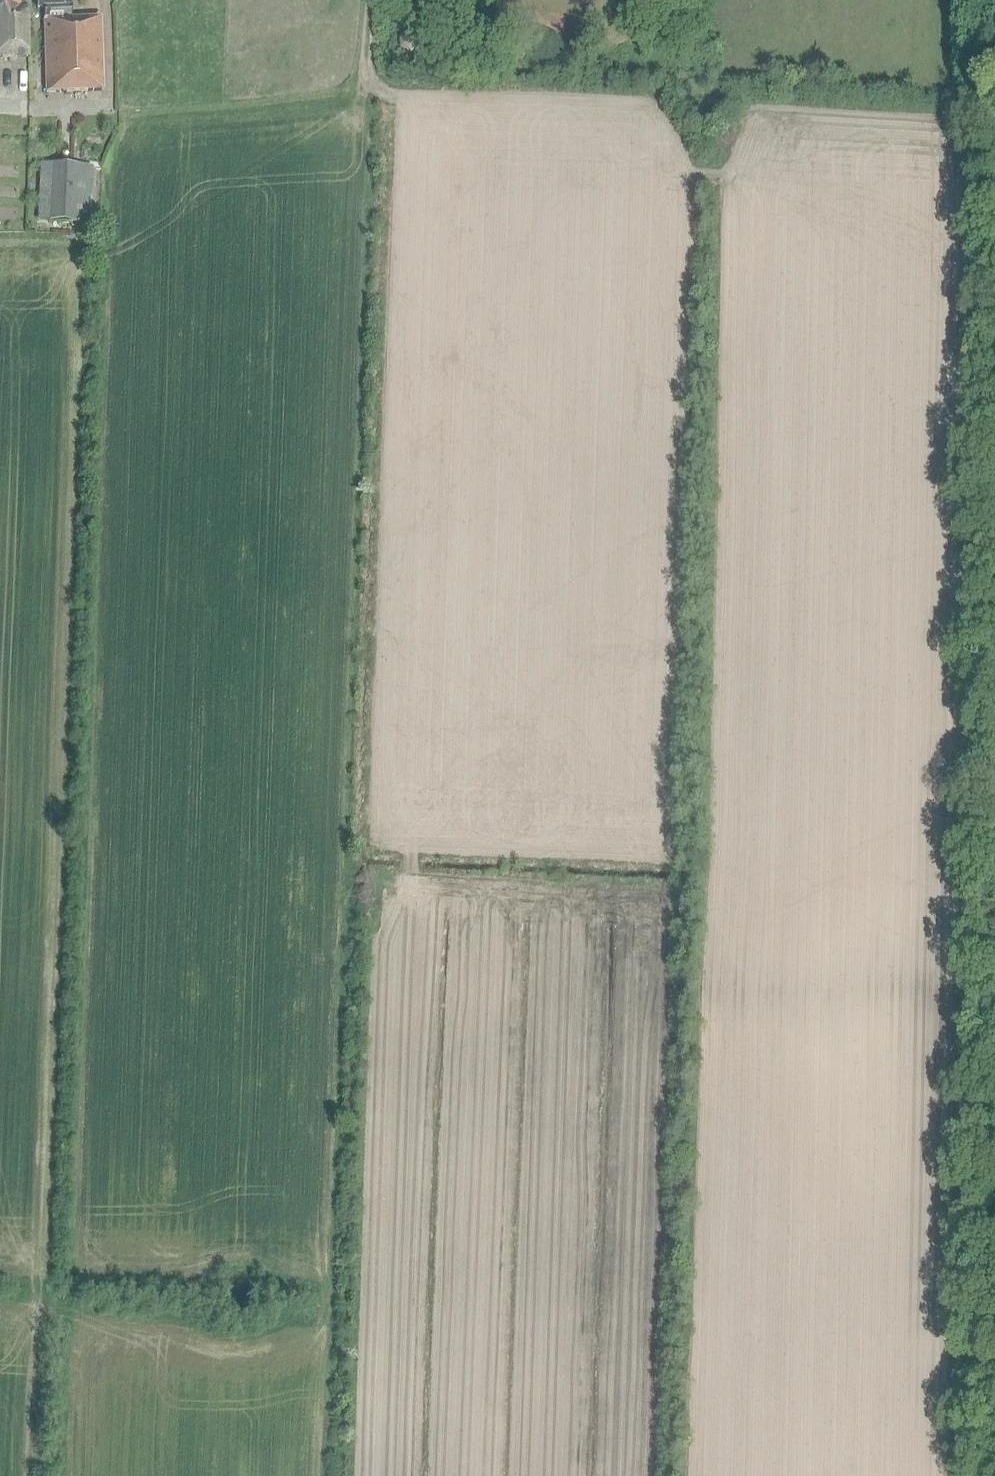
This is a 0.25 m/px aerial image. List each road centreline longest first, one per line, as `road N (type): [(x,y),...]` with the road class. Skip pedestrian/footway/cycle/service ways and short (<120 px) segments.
road 1 (track): [(49,1312),(195,1332),(255,1352),(309,1353),(322,1331),(373,0)]

